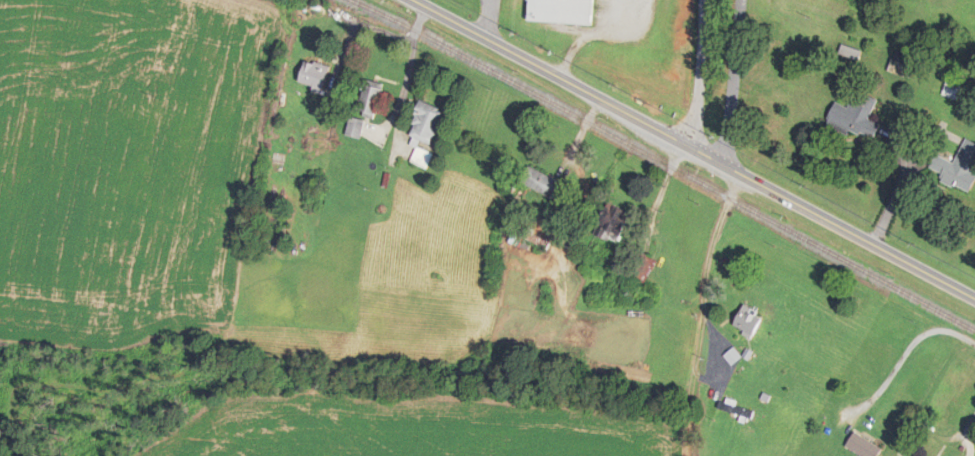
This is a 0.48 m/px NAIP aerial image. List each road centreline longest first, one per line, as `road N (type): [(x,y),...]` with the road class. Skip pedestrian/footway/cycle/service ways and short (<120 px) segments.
road 1 (secondary): [(974,297),(412,0)]
road 2 (residential): [(721,164),(740,0)]

